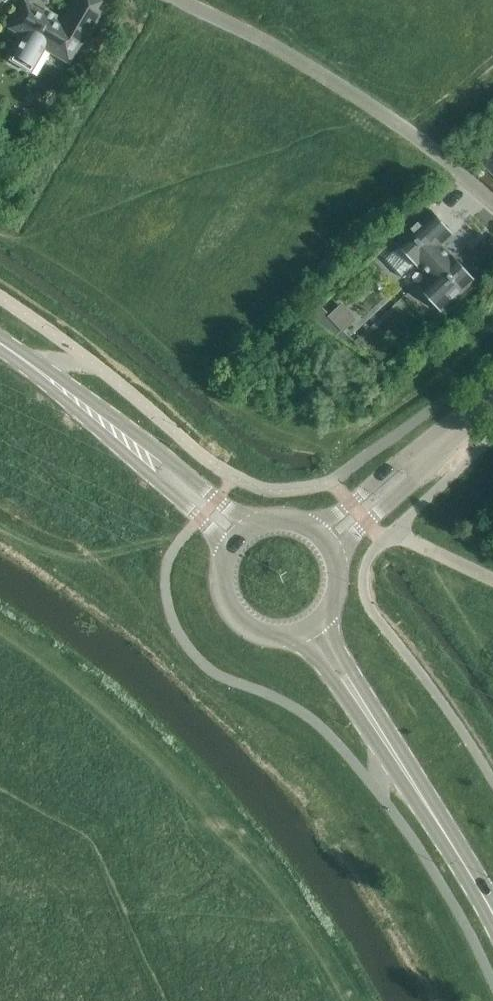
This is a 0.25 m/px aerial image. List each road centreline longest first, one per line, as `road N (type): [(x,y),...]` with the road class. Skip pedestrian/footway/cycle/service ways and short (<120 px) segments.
road 1 (residential): [(178,0),(271,43),(370,106),(492,200)]
road 2 (tertiary): [(278,638),(323,662),(492,928)]
road 3 (tertiary): [(492,896),(341,648),(334,602)]
road 4 (tertiary): [(268,520),(230,511),(49,369),(0,342)]
road 5 (tertiary): [(0,344),(213,530),(222,564)]
road 6 (unclassified): [(339,573),(359,530),(481,406)]
road 7 (unclassified): [(481,406),(343,510),(299,523)]

